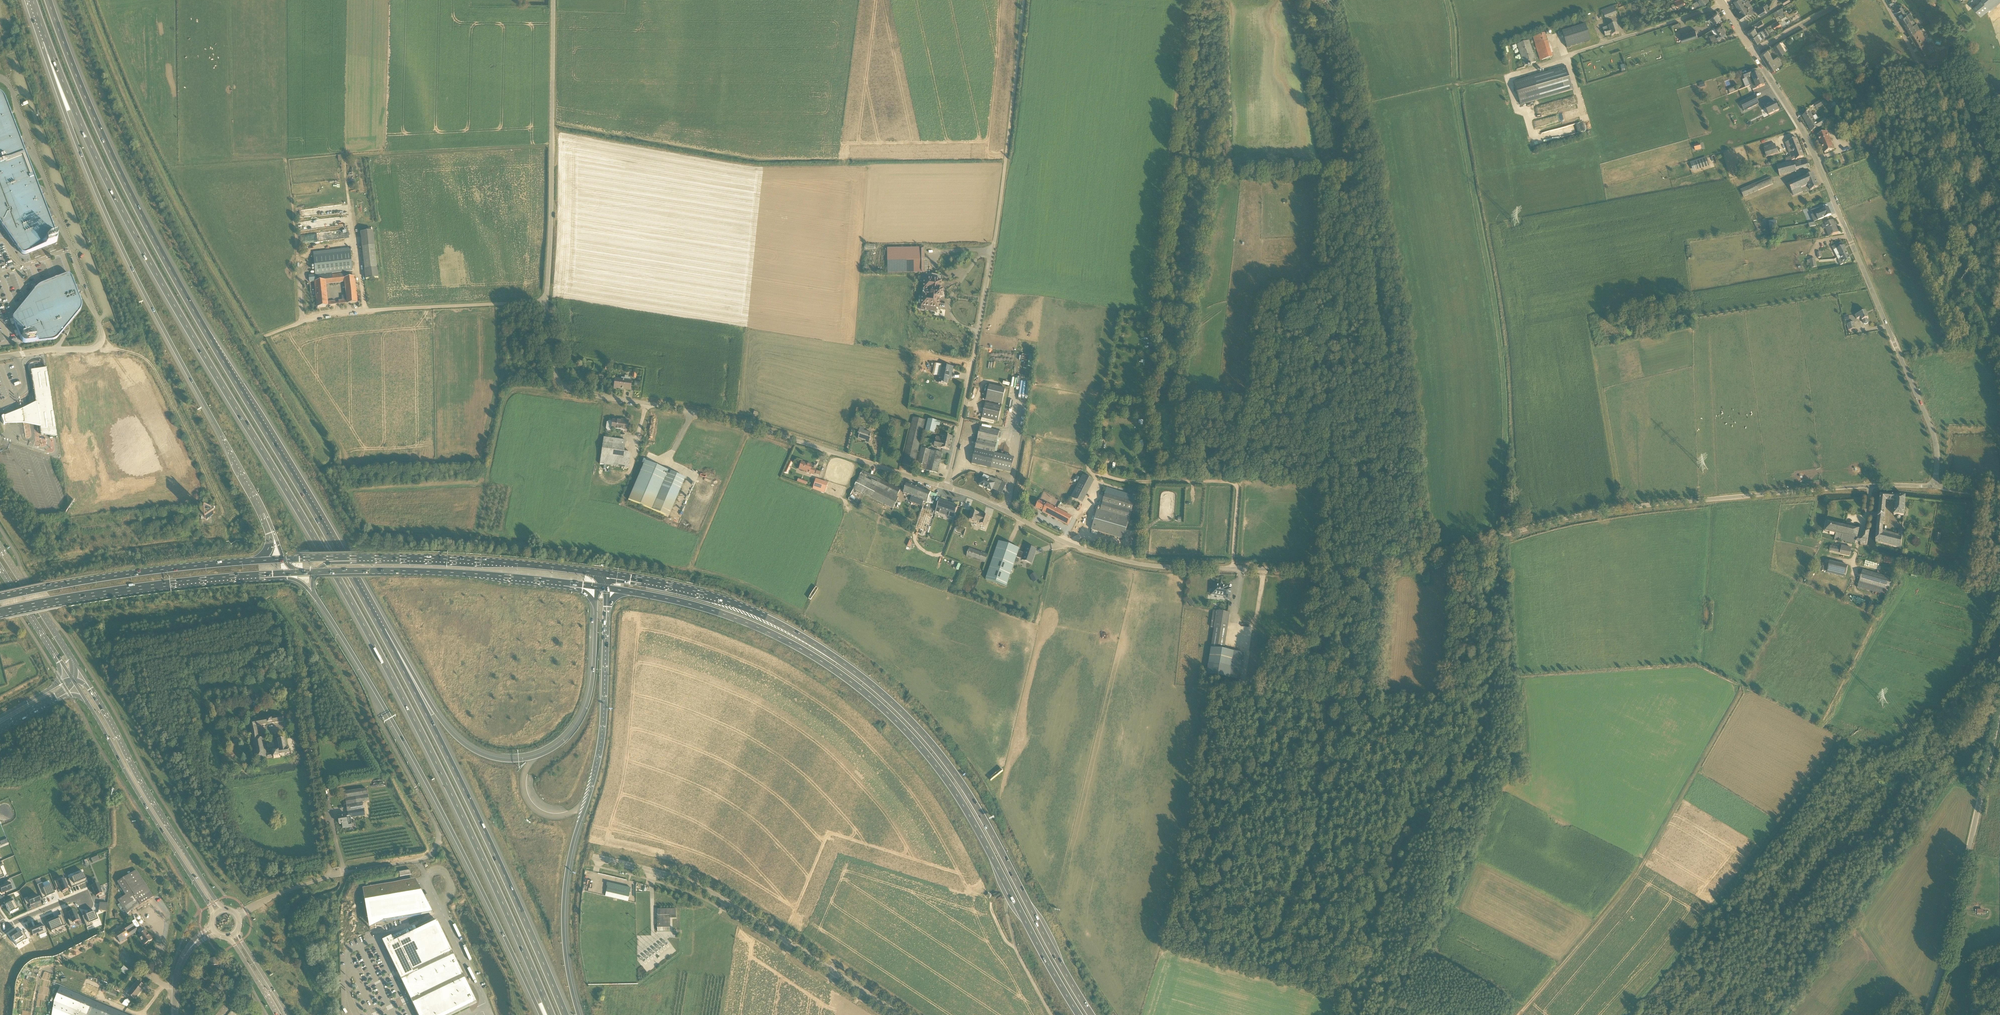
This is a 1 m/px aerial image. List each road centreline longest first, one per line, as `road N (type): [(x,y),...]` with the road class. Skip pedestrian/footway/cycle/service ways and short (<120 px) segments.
road 1 (motorway): [(47,40),(116,201),(415,720),(550,1014)]
road 2 (unclassified): [(1935,486),(1595,513),(1351,573),(1124,562),(947,488)]
road 3 (motorway): [(382,630),(129,192),(49,0)]
road 4 (trunk): [(1091,1014),(965,788),(895,705),(829,654),(761,616),(691,590),(604,574)]
road 5 (trunk): [(607,588),(754,626),(825,664),(887,713),(961,803),(1078,1014)]
road 6 (motorway): [(47,40),(104,209),(272,532)]
road 7 (unclassified): [(947,488),(994,251),(1026,0)]
road 8 (unclassified): [(947,488),(711,415),(562,387),(547,302)]
road 9 (tertiary): [(1935,486),(1933,433),(1809,141),(1754,51)]
road 10 (motorway): [(315,596),(449,827),(540,1014)]
road 11 (motorway): [(579,1014),(564,906),(602,737),(607,588)]
road 12 (motorway): [(565,1014),(382,630)]
road 13 (motorway): [(598,587),(586,708),(564,741),(530,758),(494,758),(460,740),(382,630)]
road 14 (track): [(1744,684),(1630,886),(1520,1014)]
road 15 (track): [(1116,310),(1089,471),(1133,482),(1235,485),(1233,568)]
road 16 (track): [(1180,0),(1179,67),(1149,312),(1194,315)]
road 17 (tertiary): [(1925,1014),(1999,712)]
road 18 (unclassified): [(547,302),(552,0)]
road 19 (unclassified): [(547,302),(363,311),(259,339)]
road 20 (primary): [(0,612),(288,573)]
road 21 (trunk): [(317,572),(446,572),(598,587)]
road 22 (residential): [(417,791),(439,838),(429,857),(307,884),(238,916)]
road 23 (secondary): [(222,909),(83,675)]
road 24 (secondary): [(75,682),(214,914)]
road 25 (trunk): [(604,574),(335,557)]
road 26 (primary): [(260,561),(0,598)]
road 27 (unclassified): [(1999,194),(1965,105),(1925,72),(1884,0)]
road 28 (residential): [(1505,76),(1722,5)]
road 29 (track): [(225,515),(151,363),(99,345)]
road 30 (secondary): [(83,675),(0,547)]
road 31 (track): [(690,562),(749,425)]
road 32 (secondary): [(0,567),(72,677)]

